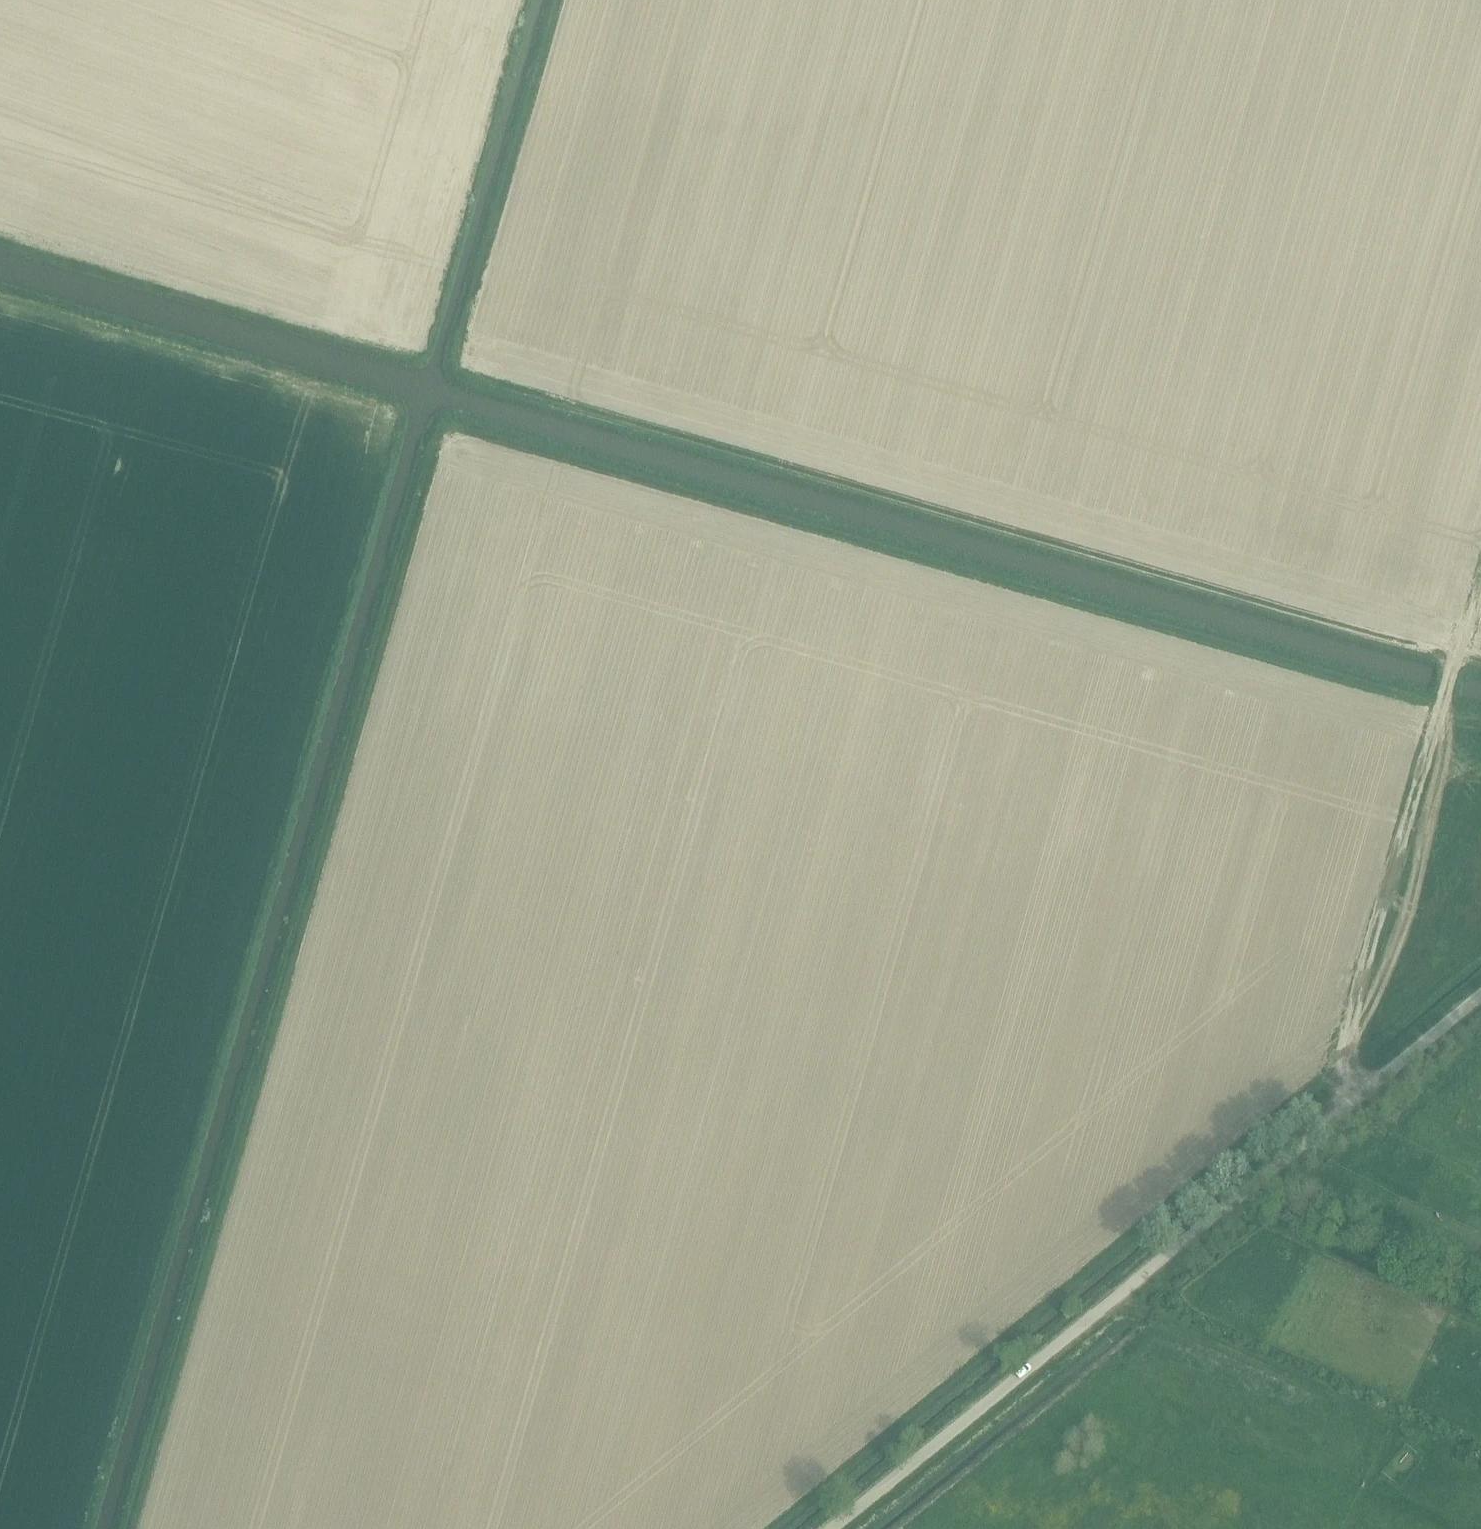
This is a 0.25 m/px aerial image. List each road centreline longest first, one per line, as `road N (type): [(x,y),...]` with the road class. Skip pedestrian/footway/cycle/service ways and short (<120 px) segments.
road 1 (unclassified): [(829,1528),(1480,997)]
road 2 (track): [(1329,1121),(1480,591)]
road 3 (track): [(1480,1316),(1226,1205)]

